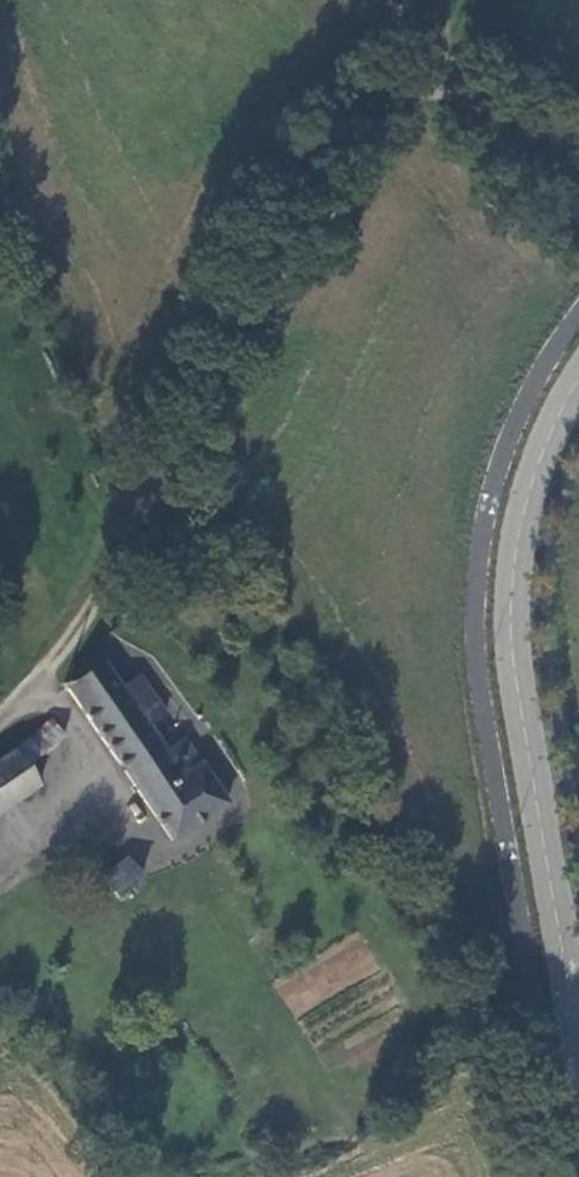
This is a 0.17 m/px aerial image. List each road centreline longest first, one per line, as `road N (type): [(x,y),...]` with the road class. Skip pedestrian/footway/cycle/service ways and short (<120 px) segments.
road 1 (tertiary): [(578,379),(541,453),(510,620),(578,1039)]
road 2 (track): [(92,603),(332,117),(368,86),(414,77),(449,89)]
road 3 (track): [(449,89),(578,207)]
road 4 (unclassified): [(0,713),(92,603)]

